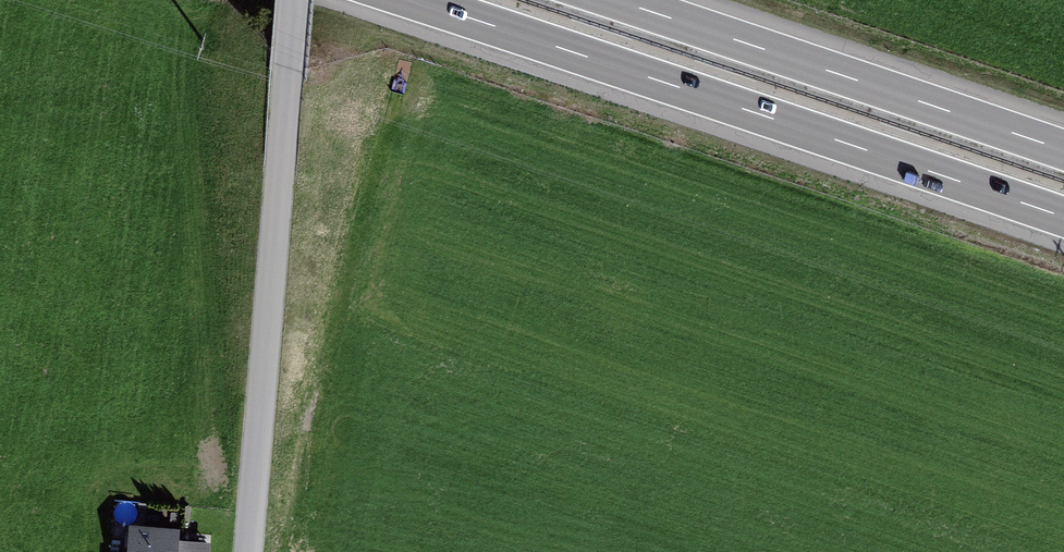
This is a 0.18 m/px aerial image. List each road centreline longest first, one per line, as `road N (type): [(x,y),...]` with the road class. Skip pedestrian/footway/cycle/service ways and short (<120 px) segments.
road 1 (motorway): [(409,0),(1063,218)]
road 2 (track): [(294,0),(247,551)]
road 3 (motorway): [(1063,149),(618,0)]

